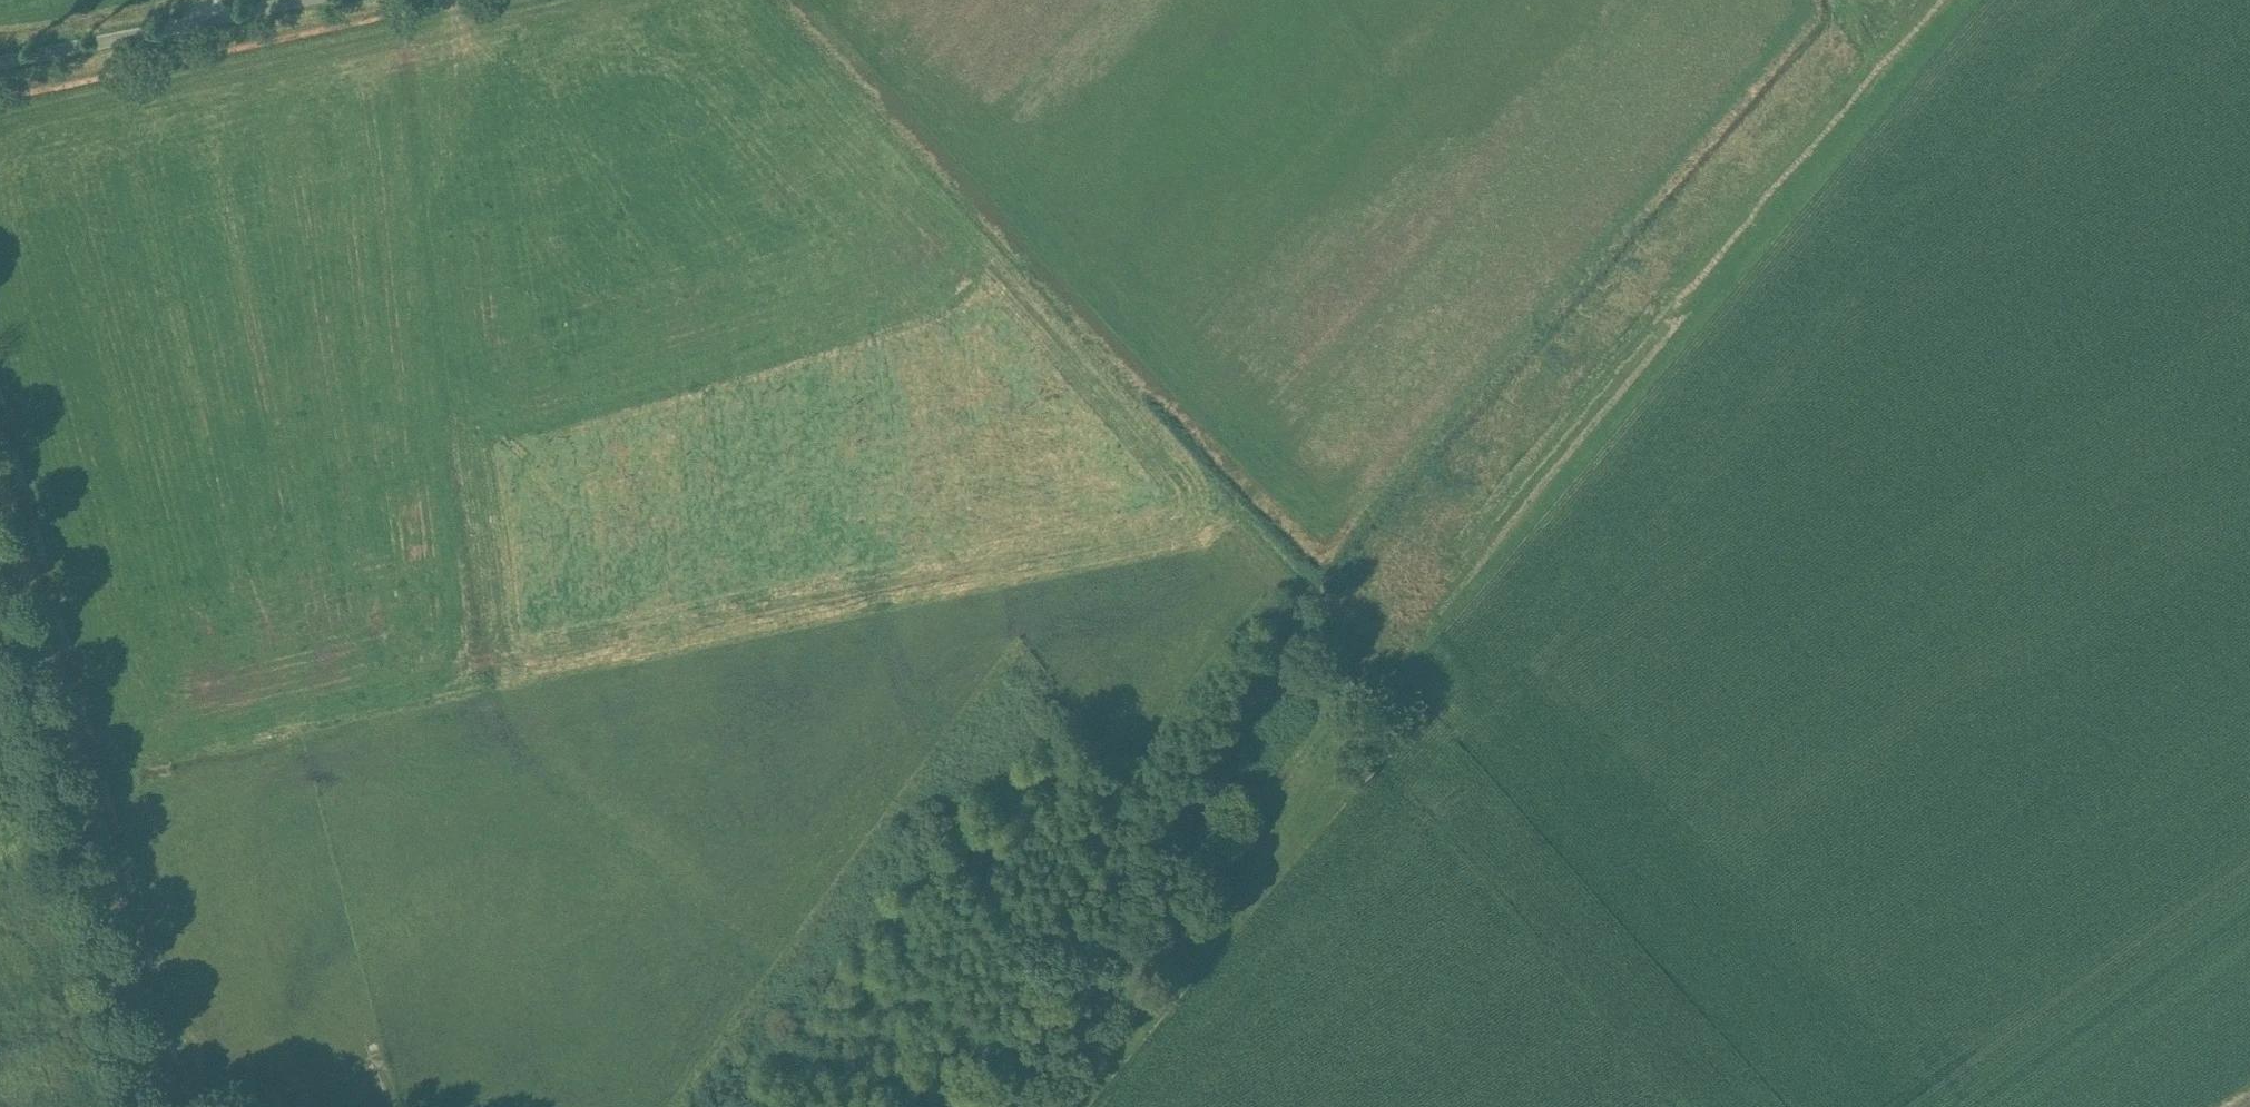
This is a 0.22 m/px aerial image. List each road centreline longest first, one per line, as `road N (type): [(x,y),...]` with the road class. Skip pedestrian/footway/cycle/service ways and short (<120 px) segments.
road 1 (unclassified): [(0,556),(146,1106)]
road 2 (unclassified): [(0,63),(310,0)]

